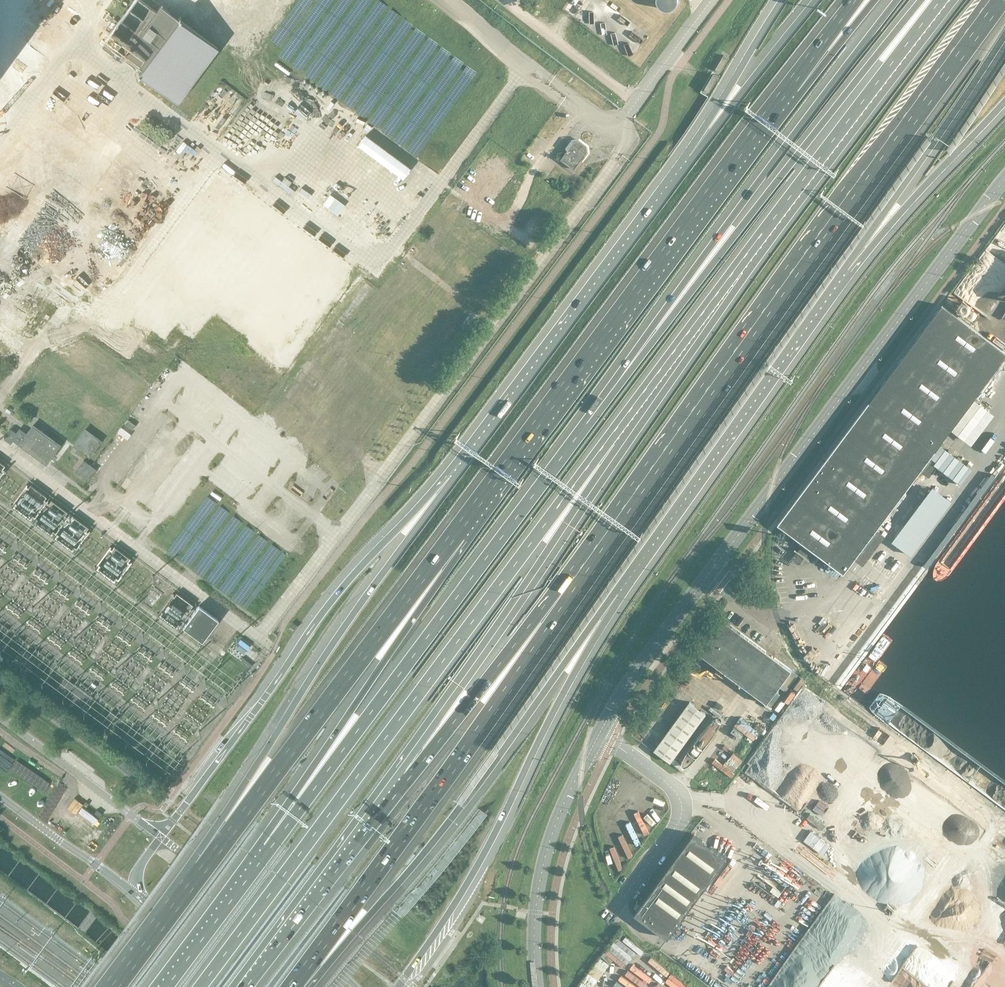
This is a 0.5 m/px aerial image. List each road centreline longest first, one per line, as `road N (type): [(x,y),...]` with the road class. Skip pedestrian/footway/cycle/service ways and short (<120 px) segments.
road 1 (motorway): [(583,580),(1001,0)]
road 2 (motorway): [(198,986),(553,513),(615,443)]
road 3 (motorway): [(657,329),(268,848)]
road 4 (motorway): [(615,443),(946,0)]
road 5 (motorway): [(787,94),(460,534)]
road 6 (motorway): [(298,980),(444,830),(617,595)]
road 7 (secondary): [(708,575),(1004,179)]
road 8 (motorway): [(298,980),(583,580)]
road 9 (motorway): [(450,477),(312,676),(230,806),(196,878)]
road 10 (motorway): [(450,477),(335,596),(161,837)]
road 11 (motorway): [(398,986),(479,862),(617,595)]
road 12 (motorway): [(460,534),(196,878)]
road 13 (motorway): [(922,0),(657,329)]
road 14 (motorway): [(897,0),(657,329)]
road 15 (motorway): [(690,156),(450,477)]
road 16 (motorway): [(617,595),(848,270)]
road 17 (motorway): [(409,778),(458,685),(615,443)]
road 18 (motorway): [(460,534),(268,848)]
road 19 (motorway): [(848,270),(1004,34)]
road 20 (motorway): [(246,986),(409,778)]
road 21 (secondary): [(537,986),(543,864),(600,734)]
road 22 (motorway): [(409,778),(583,580)]
road 23 (secondary): [(355,986),(161,837)]
road 24 (unclassified): [(600,734),(673,787),(681,803),(679,822),(615,907)]
road 25 (motorway): [(848,270),(1004,100)]
road 26 (secondary): [(161,837),(0,716)]
road 27 (motorway): [(815,0),(690,156)]
road 28 (secondary): [(600,734),(708,575)]
road 29 (motorway): [(782,0),(690,156)]
road 30 (motorway): [(268,848),(164,986)]
road 31 (unclassified): [(504,0),(636,102)]
road 32 (secondary): [(0,797),(136,892)]
road 33 (secondary): [(136,892),(257,986)]
road 34 (motorway): [(196,878),(114,986)]
road 35 (unclassified): [(636,102),(712,0)]
road 36 (motorway): [(870,0),(787,94)]

